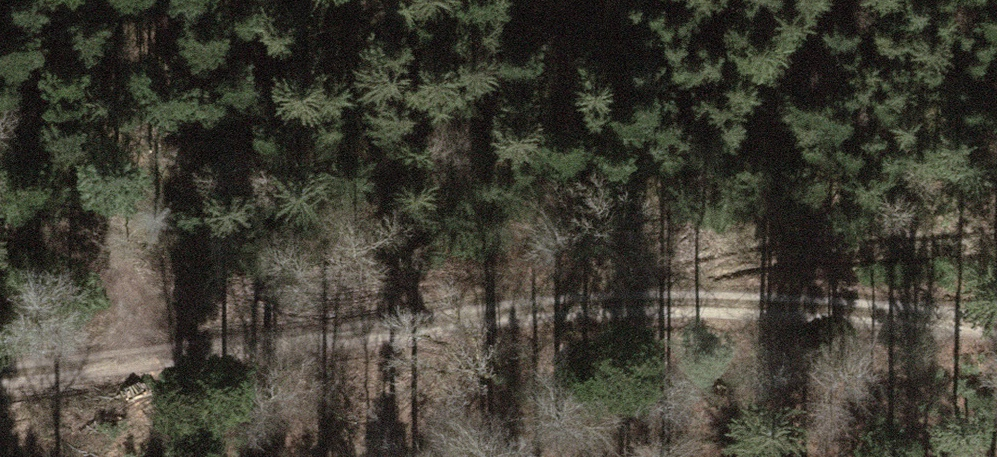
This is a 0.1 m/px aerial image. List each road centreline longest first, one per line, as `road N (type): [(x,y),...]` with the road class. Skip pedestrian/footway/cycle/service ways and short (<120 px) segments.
road 1 (track): [(250,327),(644,302),(996,321)]
road 2 (track): [(415,317),(442,381),(493,412),(660,422),(867,456)]
road 3 (track): [(656,303),(779,253),(996,246)]
road 4 (track): [(0,239),(250,327)]
road 5 (track): [(250,327),(0,367)]

